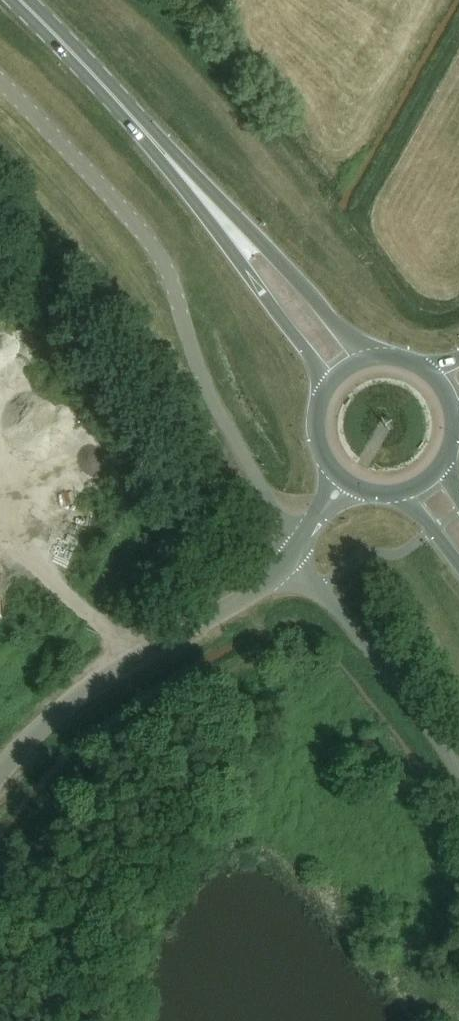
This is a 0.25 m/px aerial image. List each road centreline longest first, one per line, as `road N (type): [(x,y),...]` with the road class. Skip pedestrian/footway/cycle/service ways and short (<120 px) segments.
road 1 (unclassified): [(302,543),(276,513),(211,396),(161,257),(0,80)]
road 2 (unclassified): [(0,775),(85,693),(288,562)]
road 3 (primary): [(383,356),(341,332),(178,158),(166,155)]
road 4 (primary): [(166,155),(166,167),(305,350),(324,392)]
road 5 (unclassified): [(458,772),(341,611),(288,562)]
road 6 (primary): [(166,155),(19,0)]

